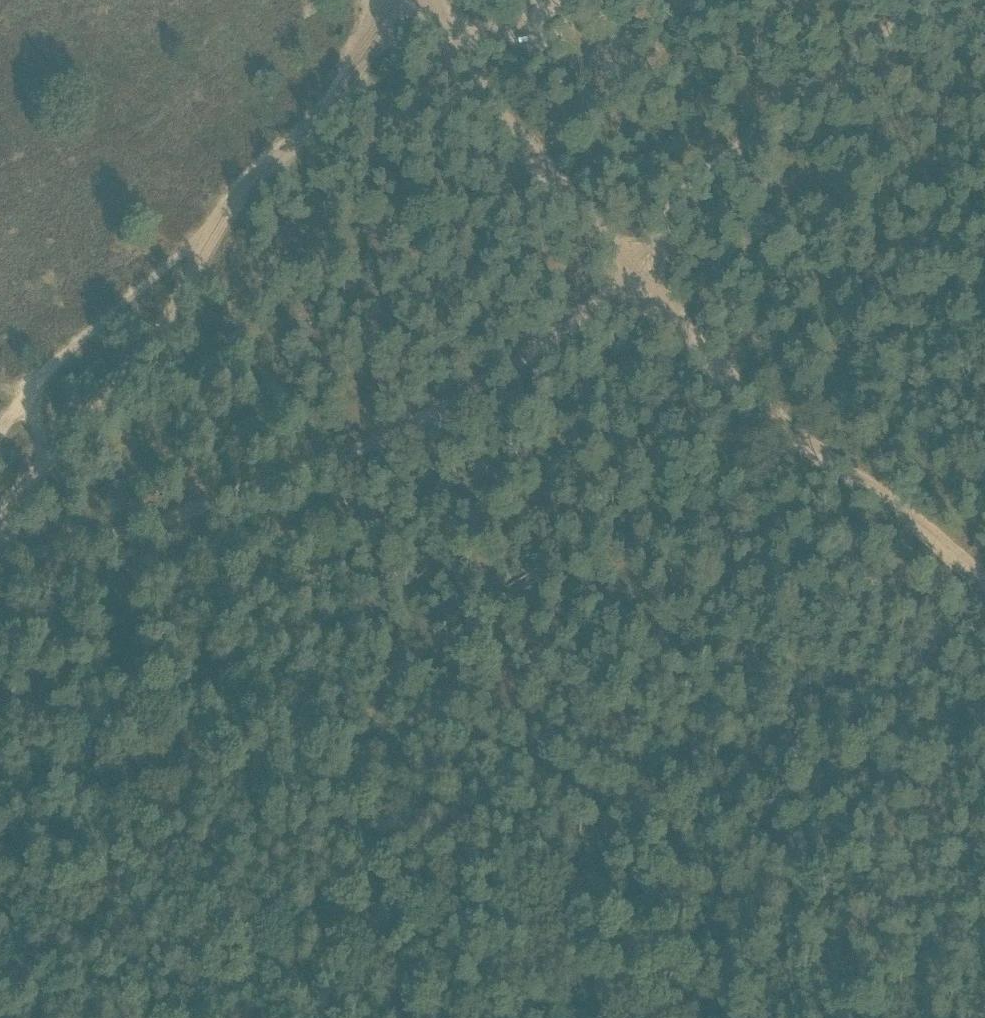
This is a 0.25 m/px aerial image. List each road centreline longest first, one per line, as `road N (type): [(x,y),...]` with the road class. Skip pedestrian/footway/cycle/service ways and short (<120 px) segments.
road 1 (track): [(0,555),(183,521),(410,436),(639,284),(695,226),(744,145),(830,91),(898,29),(918,0)]
road 2 (track): [(984,580),(871,504),(639,284),(416,0)]
road 3 (track): [(389,0),(334,85),(117,328),(14,408),(0,436)]

